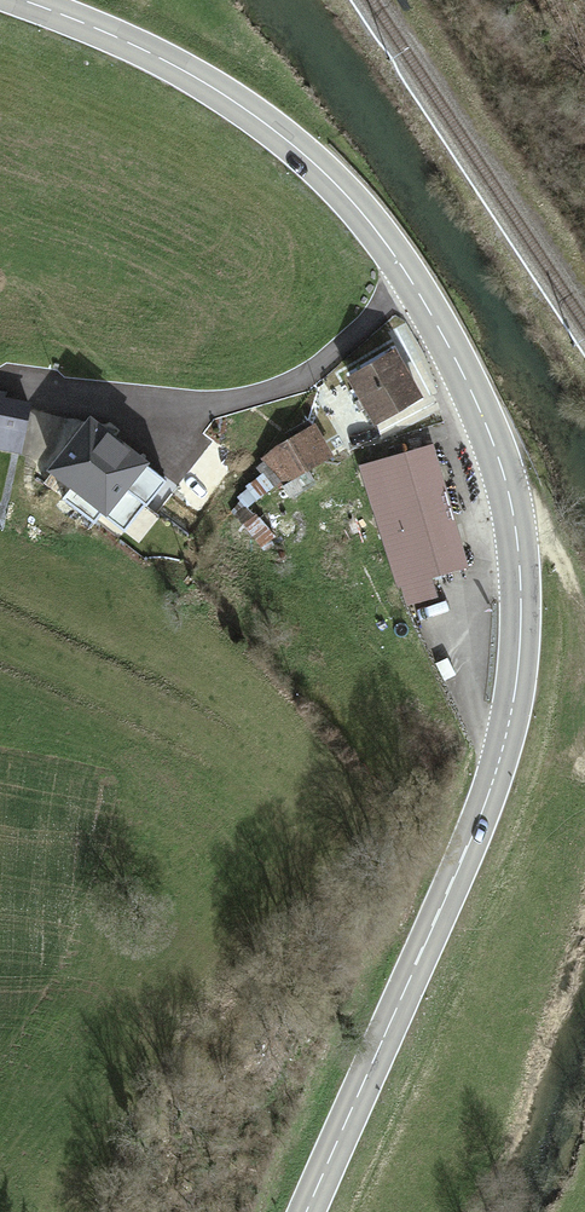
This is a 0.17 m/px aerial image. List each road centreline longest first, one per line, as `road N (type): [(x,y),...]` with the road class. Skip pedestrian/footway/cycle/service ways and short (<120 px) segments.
road 1 (primary): [(306,1211),(498,766),(520,648),(510,498),(449,346),(354,203),(288,140),(212,87),(23,0)]
road 2 (track): [(510,498),(550,537),(572,607),(580,685),(575,739),(584,762)]

